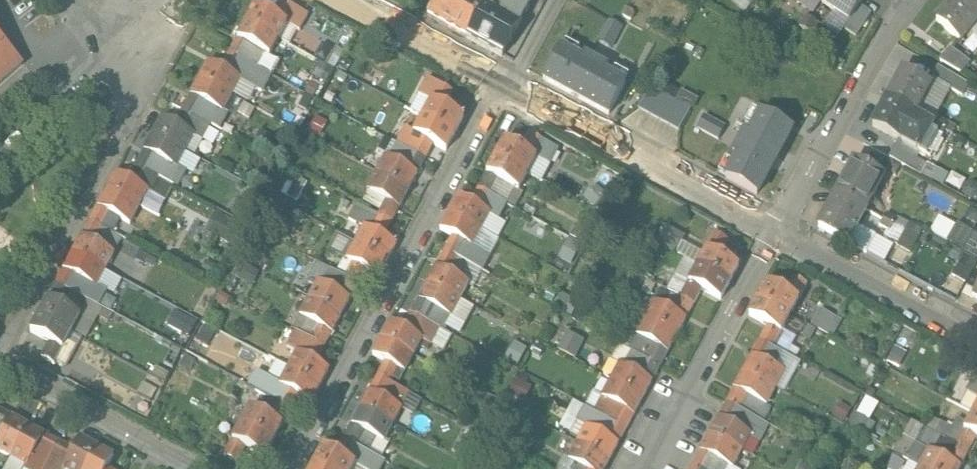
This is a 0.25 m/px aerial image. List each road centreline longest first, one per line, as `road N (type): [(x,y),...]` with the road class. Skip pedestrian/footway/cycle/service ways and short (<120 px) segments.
road 1 (residential): [(509,84),(298,468)]
road 2 (residential): [(3,358),(122,129),(125,87),(113,48)]
road 3 (residential): [(509,84),(776,230)]
road 4 (residential): [(776,230),(646,468)]
road 5 (residential): [(914,0),(862,75),(776,230)]
road 6 (residential): [(3,358),(210,468)]
road 7 (residential): [(776,230),(976,339)]
road 8 (residential): [(351,0),(509,84)]
road 9 (residential): [(113,48),(0,152)]

